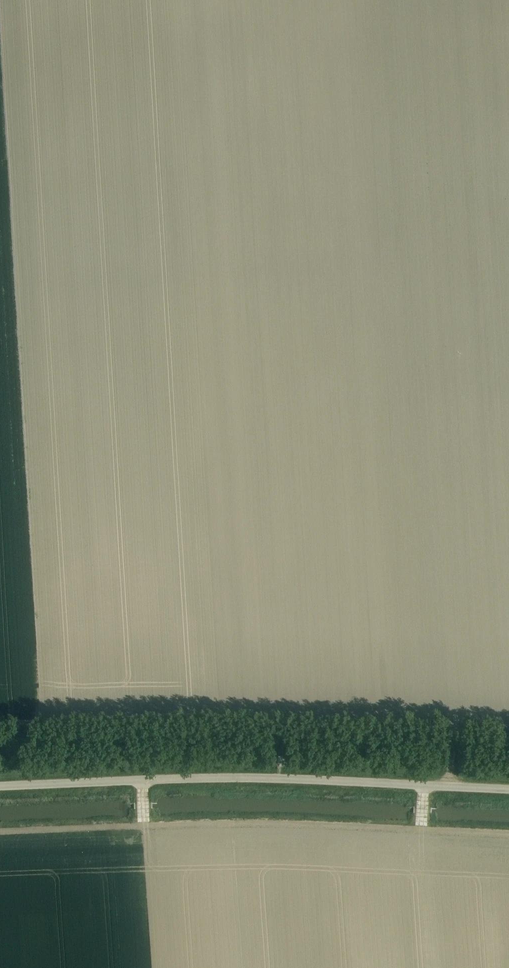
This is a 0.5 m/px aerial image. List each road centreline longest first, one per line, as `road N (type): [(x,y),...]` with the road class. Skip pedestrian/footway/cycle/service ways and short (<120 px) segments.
road 1 (unclassified): [(0,786),(251,777),(508,789)]

